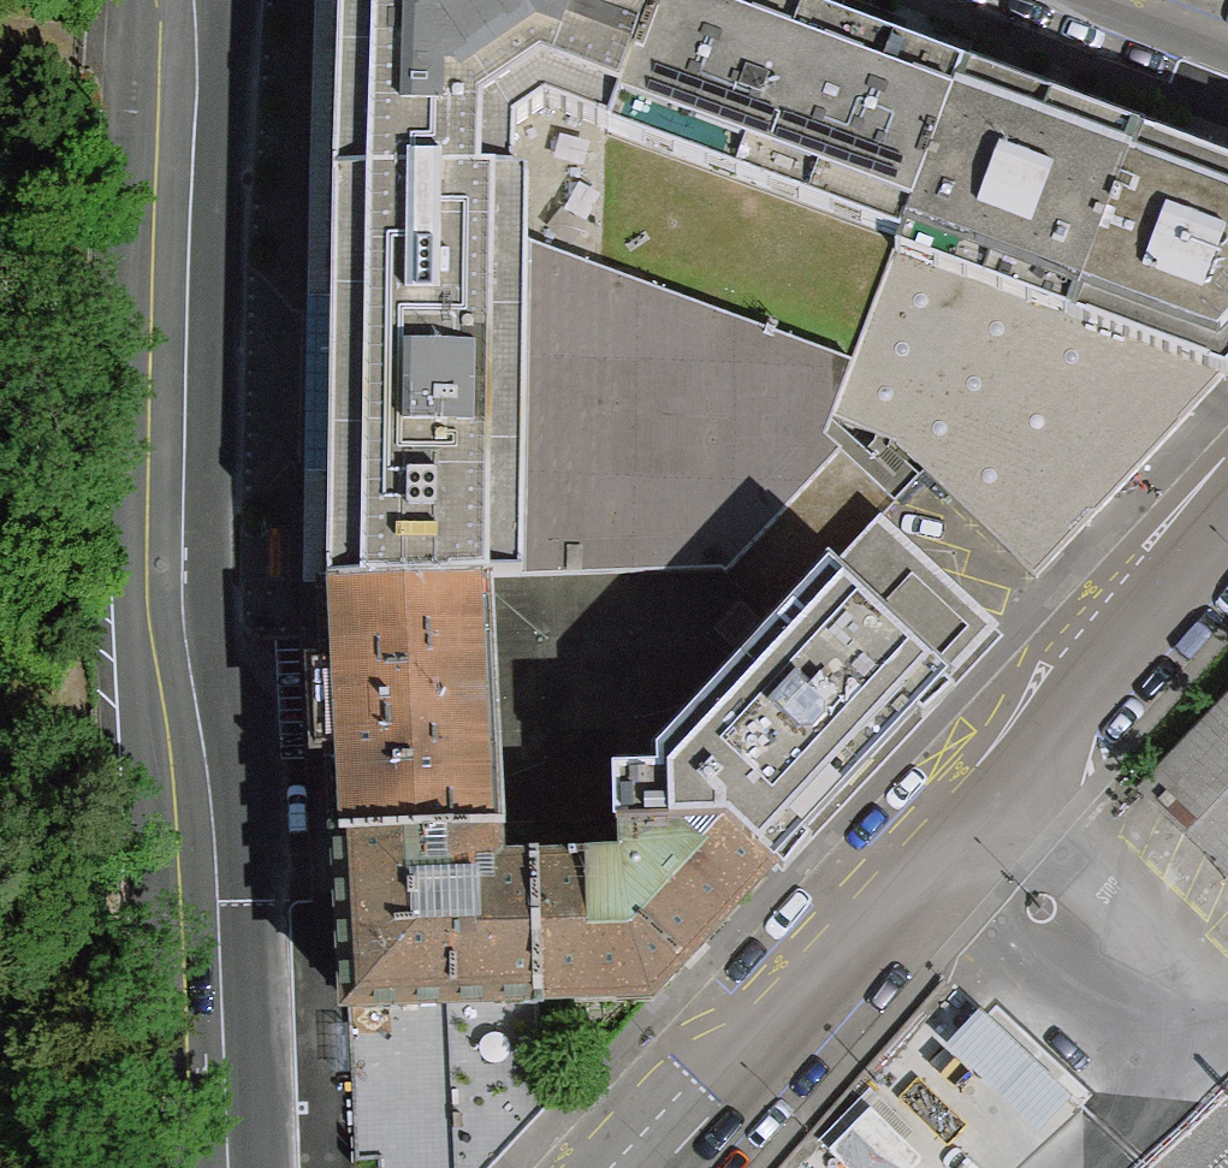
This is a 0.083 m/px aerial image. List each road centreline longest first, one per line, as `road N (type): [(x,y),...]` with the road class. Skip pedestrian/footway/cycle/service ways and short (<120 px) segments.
road 1 (secondary): [(216,1167),(178,461),(195,0)]
road 2 (tertiary): [(650,1167),(1227,526)]
road 3 (track): [(194,24),(0,32)]
road 4 (residential): [(1073,0),(1227,62)]

